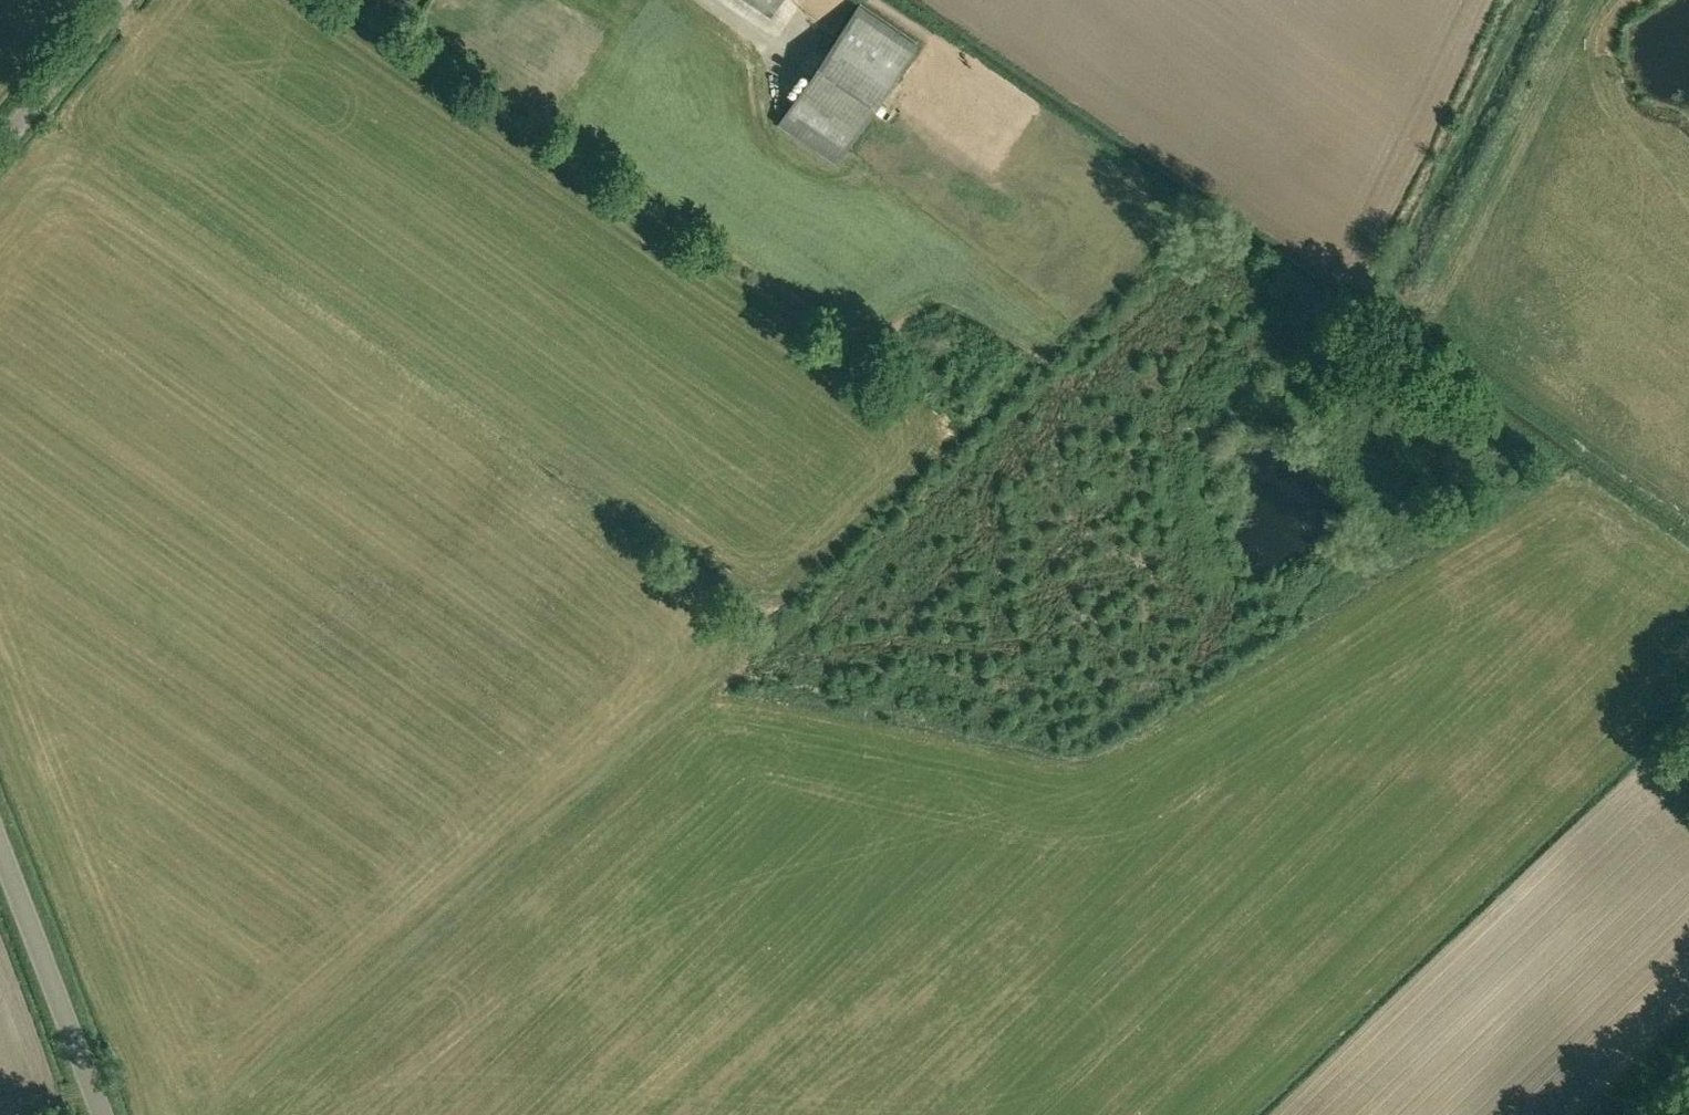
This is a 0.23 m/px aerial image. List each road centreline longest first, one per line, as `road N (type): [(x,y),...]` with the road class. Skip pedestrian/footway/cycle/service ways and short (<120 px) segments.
road 1 (unclassified): [(100,1114),(0,854)]
road 2 (unclassified): [(0,137),(113,0)]

